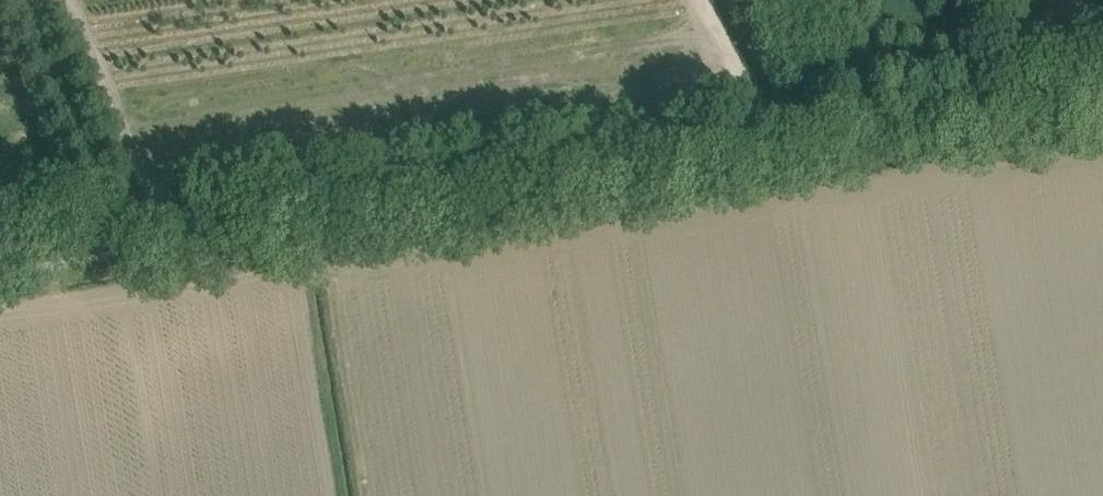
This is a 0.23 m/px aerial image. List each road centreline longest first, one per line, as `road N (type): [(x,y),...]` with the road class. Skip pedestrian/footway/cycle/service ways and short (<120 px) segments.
road 1 (unclassified): [(0,270),(1102,109)]
road 2 (track): [(69,0),(172,241)]
road 3 (track): [(780,153),(700,0)]

